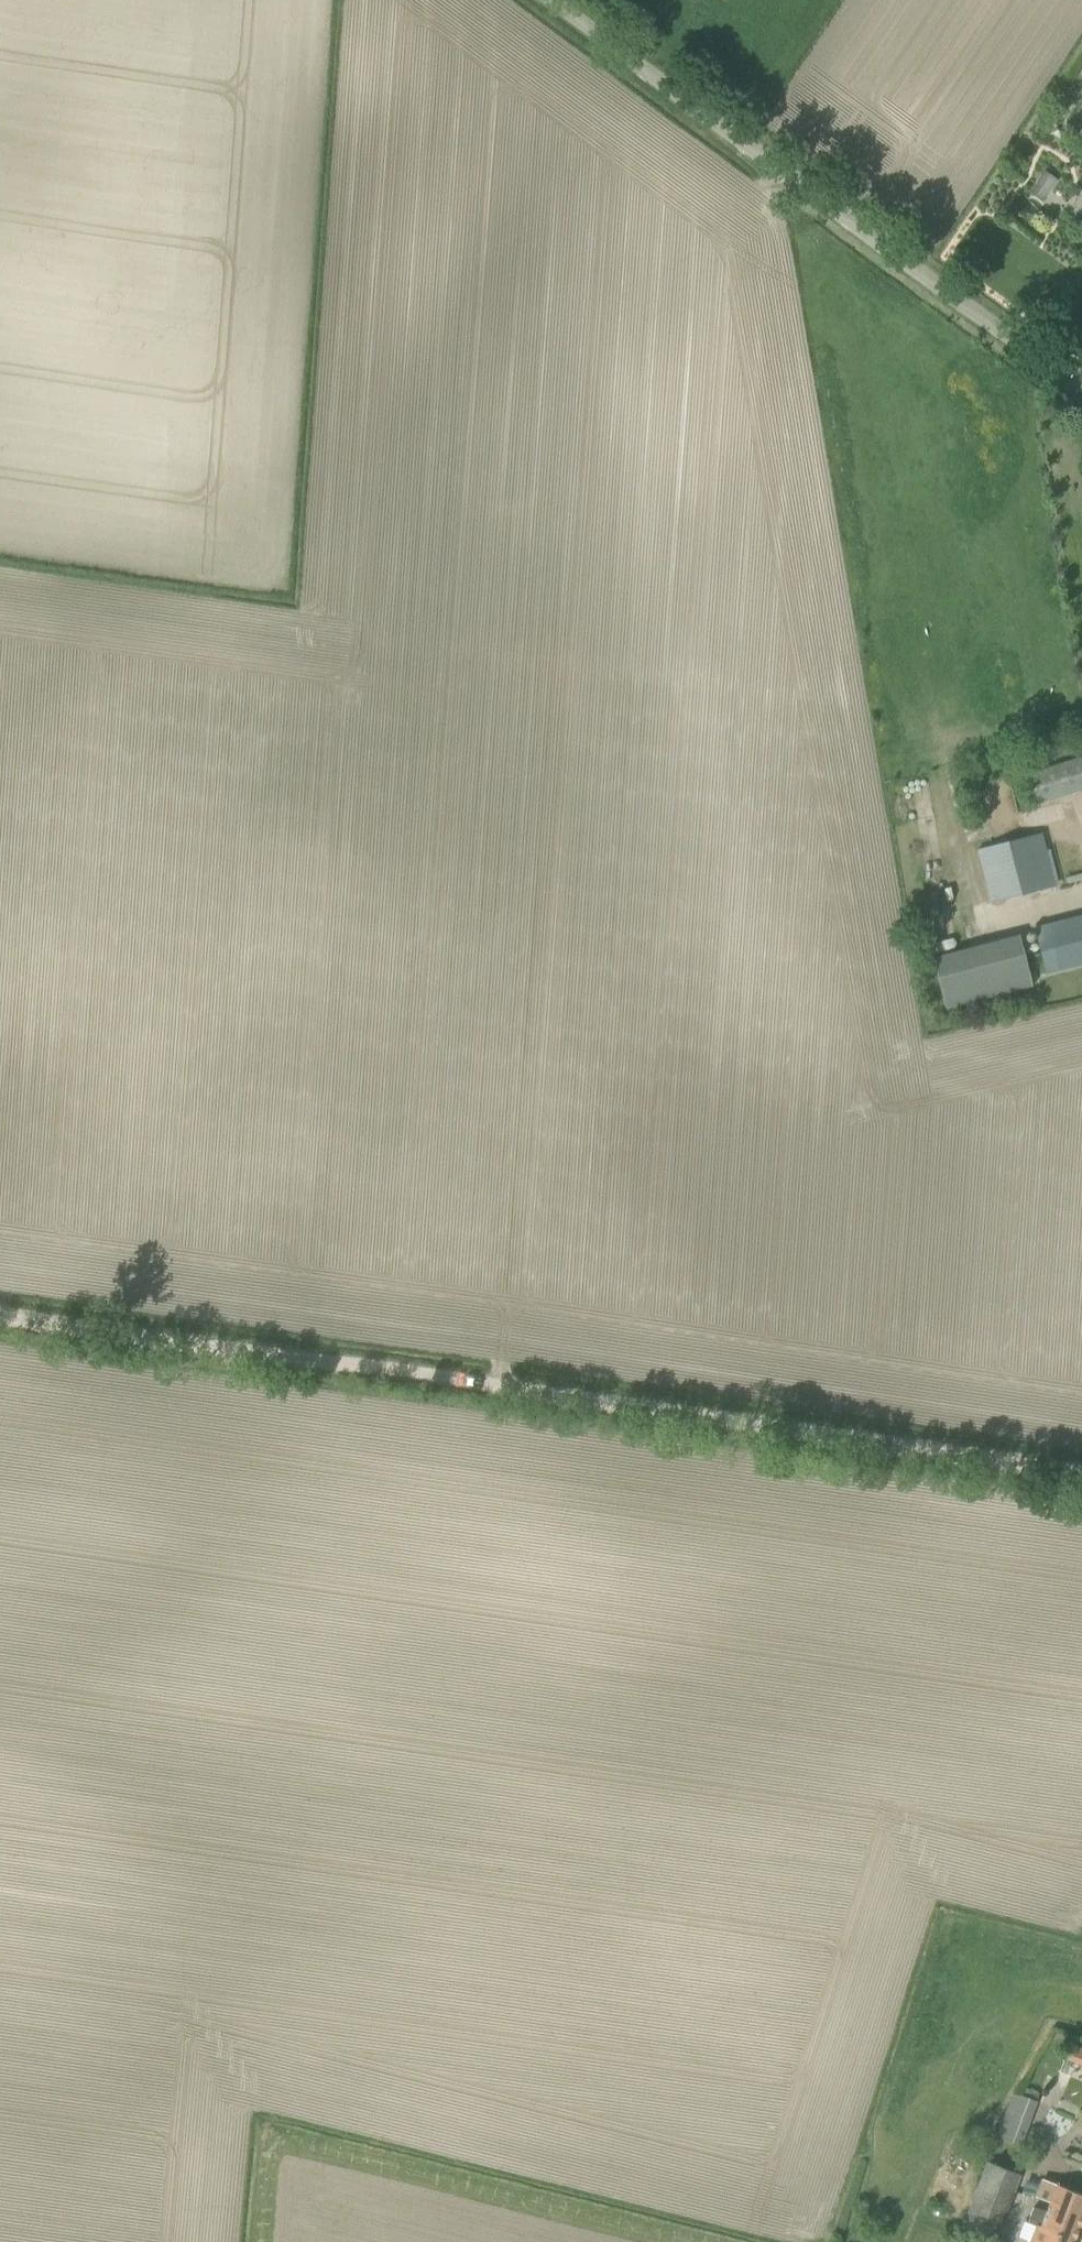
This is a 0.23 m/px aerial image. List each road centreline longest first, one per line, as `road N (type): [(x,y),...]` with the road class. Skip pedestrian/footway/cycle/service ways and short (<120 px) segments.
road 1 (track): [(0,1313),(1081,1475)]
road 2 (unclassified): [(1081,403),(1070,384),(552,0)]

